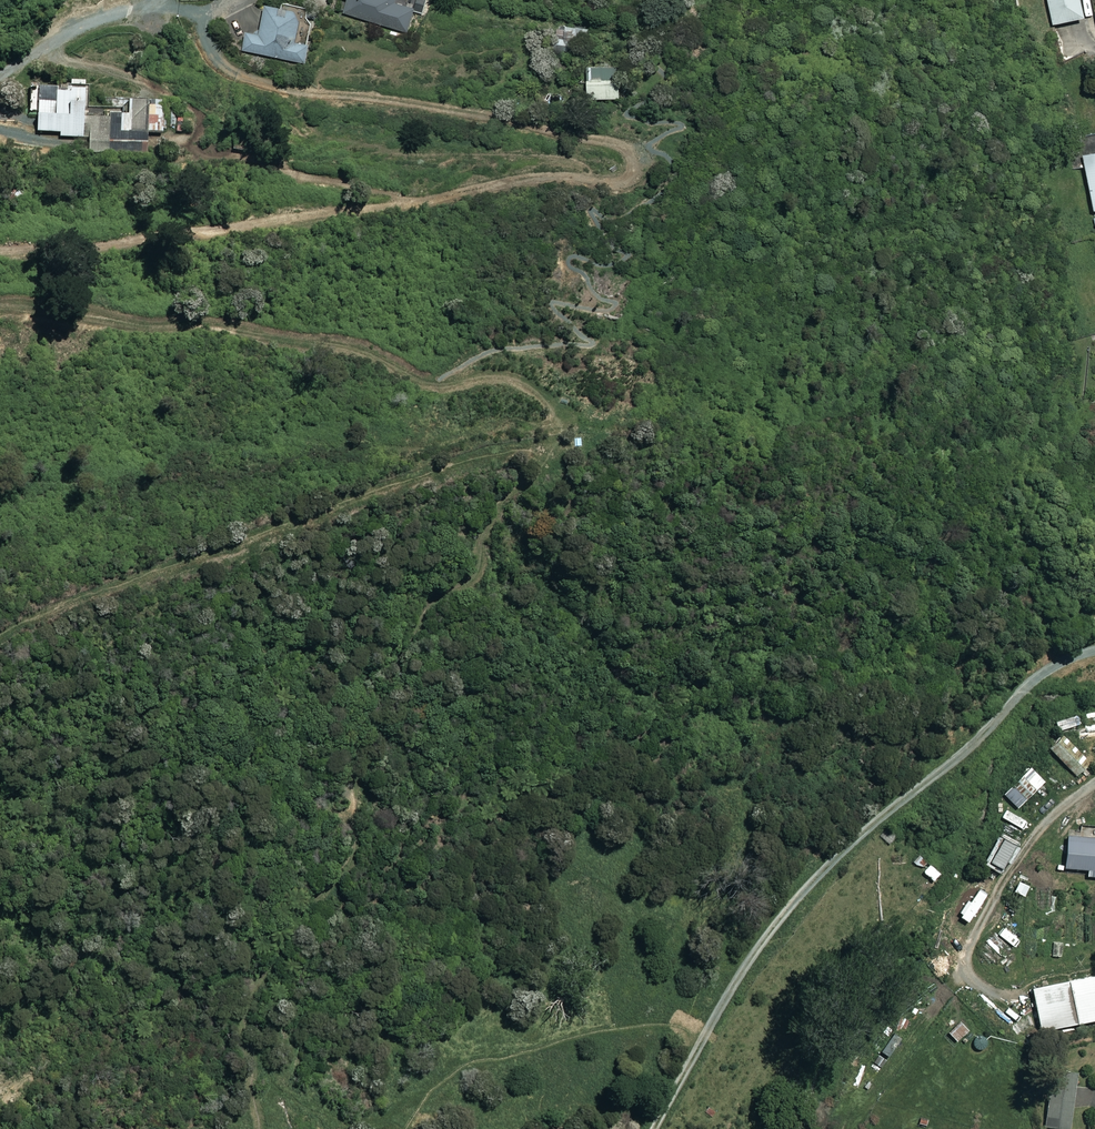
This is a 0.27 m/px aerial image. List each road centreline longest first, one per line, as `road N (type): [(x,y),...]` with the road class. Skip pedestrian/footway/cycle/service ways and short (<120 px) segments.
road 1 (track): [(0,635),(83,591),(510,445),(544,426),(556,408),(552,397),(513,378),(435,386),(338,346),(0,307)]
road 2 (track): [(0,246),(192,233),(385,207),(518,176),(617,178),(639,168),(633,149),(618,142),(285,88),(235,73),(202,34),(209,15),(233,0)]
road 3 (track): [(556,408),(554,433),(491,510),(486,538),(454,590),(404,648),(366,744),(349,832),(250,992),(249,1024),(270,1091),(322,1128)]
road 4 (track): [(447,386),(482,358),(573,346),(552,309),(608,309),(575,266),(625,244),(593,212),(627,197),(617,178)]
road 5 (track): [(333,1128),(430,1098),(468,1063),(715,1022)]

